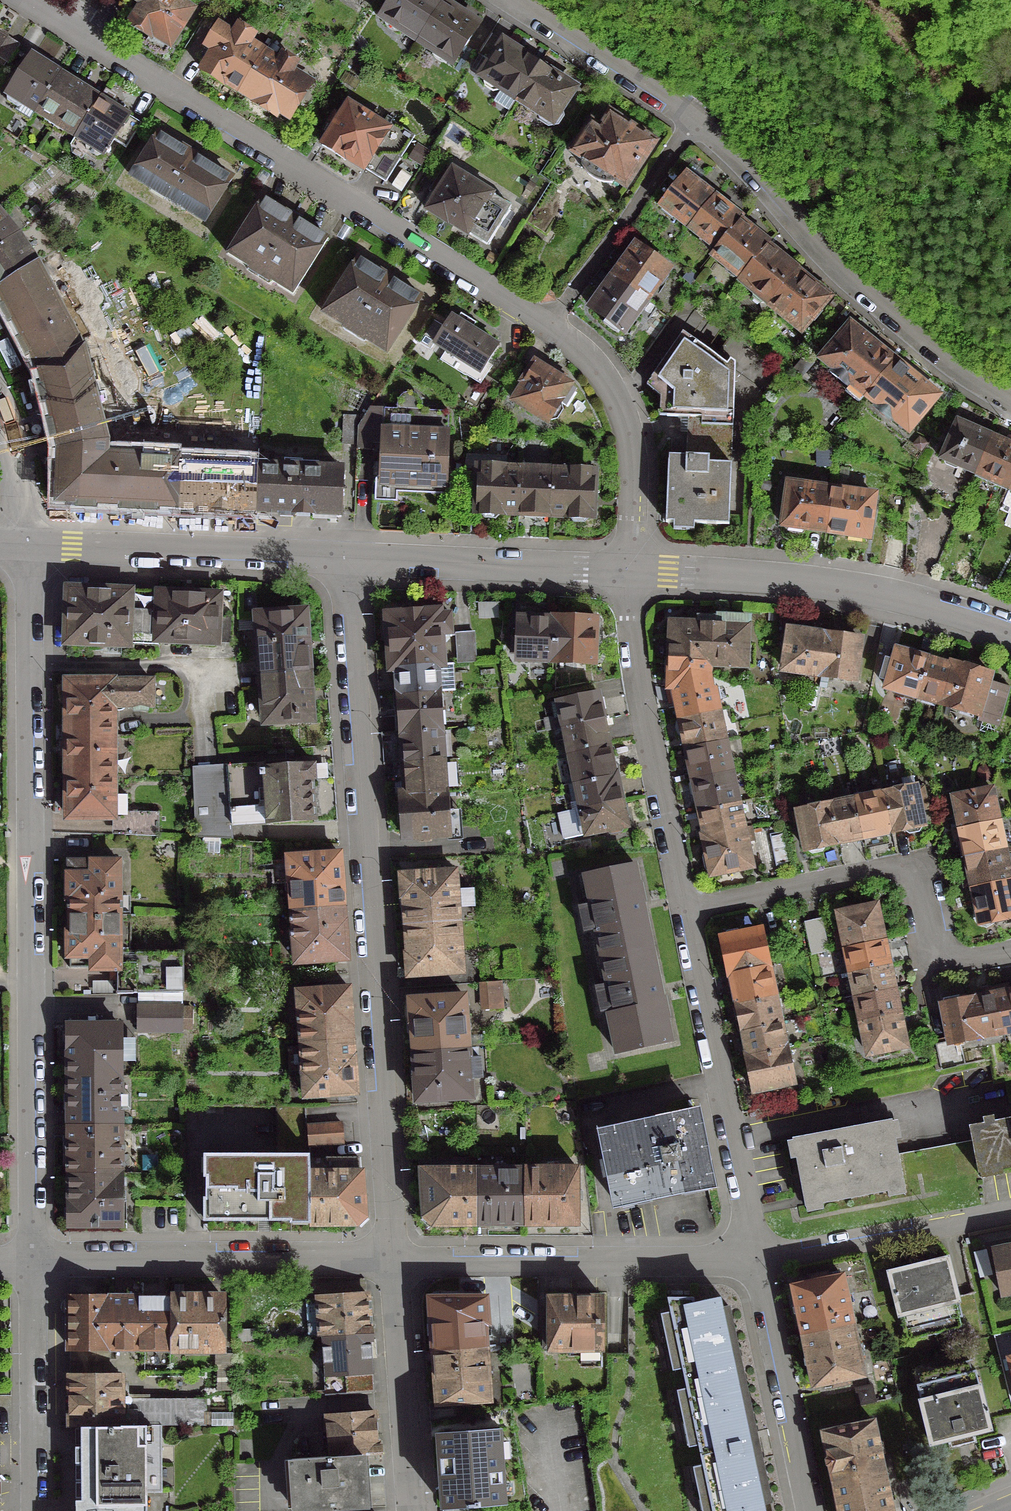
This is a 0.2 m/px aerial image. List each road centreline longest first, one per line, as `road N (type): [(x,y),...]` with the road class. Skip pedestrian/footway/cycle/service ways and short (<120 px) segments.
road 1 (residential): [(26,547),(37,1264)]
road 2 (residential): [(388,1257),(345,561)]
road 3 (residential): [(19,0),(545,327)]
road 4 (residential): [(689,125),(783,211),(868,305),(1010,407)]
road 5 (residential): [(682,910),(898,869),(907,874),(931,963),(1010,953)]
road 6 (residential): [(629,572),(832,583),(1010,630)]
road 7 (residential): [(388,1257),(754,1260)]
road 8 (residential): [(754,1260),(682,910)]
road 9 (residential): [(37,1264),(388,1257)]
road 10 (residential): [(682,910),(634,679),(629,572)]
road 11 (residential): [(26,547),(345,561)]
road 12 (residential): [(345,561),(629,572)]
road 13 (residential): [(545,327),(589,360),(619,400),(631,455),(629,572)]
road 14 (residential): [(1010,1213),(754,1260)]
road 15 (residential): [(808,1510),(754,1260)]
road 16 (residential): [(409,1510),(388,1257)]
road 17 (residential): [(545,327),(689,125)]
road 18 (residential): [(37,1264),(25,1510)]
road 19 (residential): [(500,0),(689,125)]
road 20 (residential): [(0,428),(19,482),(26,547)]

